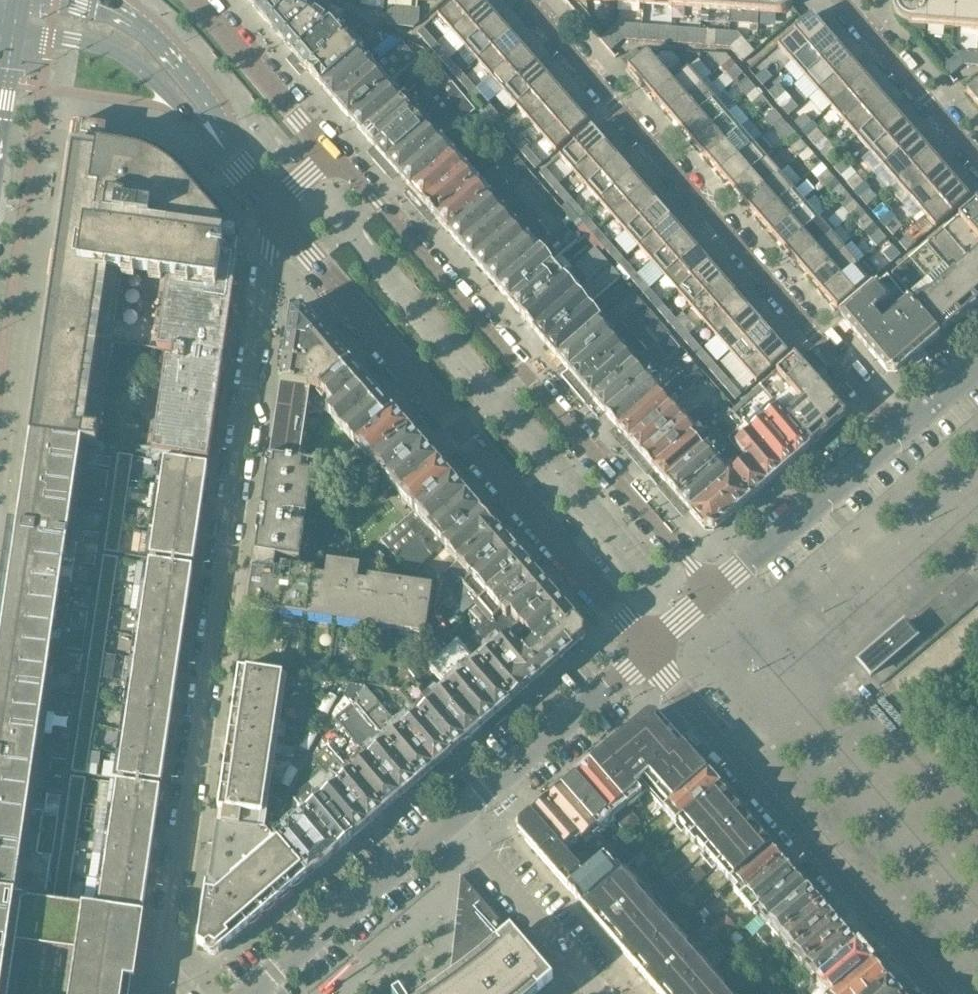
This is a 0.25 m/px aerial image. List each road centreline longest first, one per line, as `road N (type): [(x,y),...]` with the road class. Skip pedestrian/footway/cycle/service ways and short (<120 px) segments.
road 1 (residential): [(274,208),(164,964),(188,993)]
road 2 (residential): [(715,591),(330,153)]
road 3 (residential): [(648,650),(274,208)]
road 4 (residential): [(526,0),(900,434)]
road 5 (residential): [(942,993),(648,650)]
road 6 (residential): [(249,993),(455,818)]
road 7 (residential): [(455,818),(648,650)]
road 8 (residential): [(17,31),(96,45),(144,68),(189,102),(228,153)]
road 9 (residential): [(715,591),(900,434)]
road 10 (residential): [(228,153),(213,112),(153,44),(115,15),(72,0)]
road 11 (residential): [(597,993),(455,818)]
road 12 (residential): [(977,158),(842,0)]
road 13 (residential): [(330,153),(194,0)]

